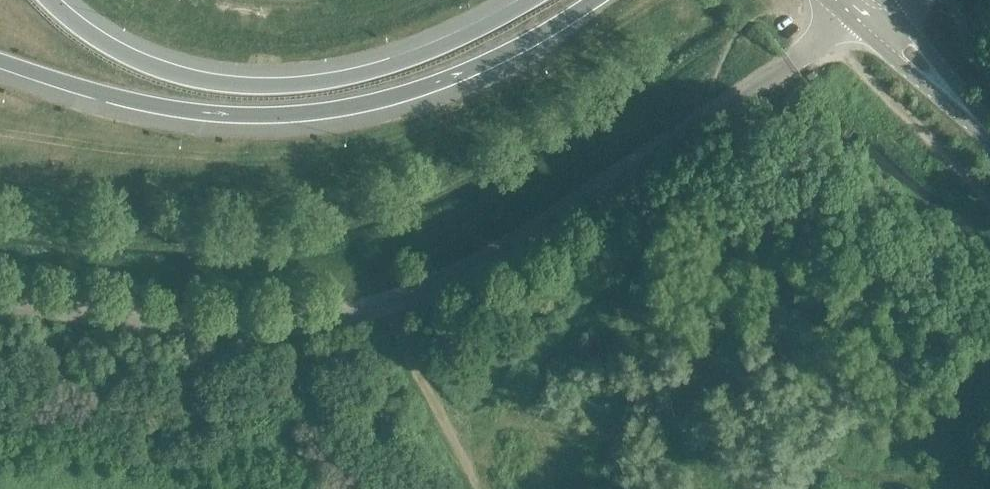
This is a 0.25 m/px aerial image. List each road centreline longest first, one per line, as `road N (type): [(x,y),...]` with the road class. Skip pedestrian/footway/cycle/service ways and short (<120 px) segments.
road 1 (motorway): [(0,61),(154,105),(230,114),(339,109),(468,69),(594,0)]
road 2 (motorway): [(532,0),(418,56),(278,85),(172,73),(130,57),(49,0)]
road 3 (track): [(989,204),(864,77),(817,45)]
road 4 (track): [(377,307),(474,488)]
road 5 (secondary): [(852,22),(989,141)]
road 6 (secondary): [(989,132),(889,9)]

